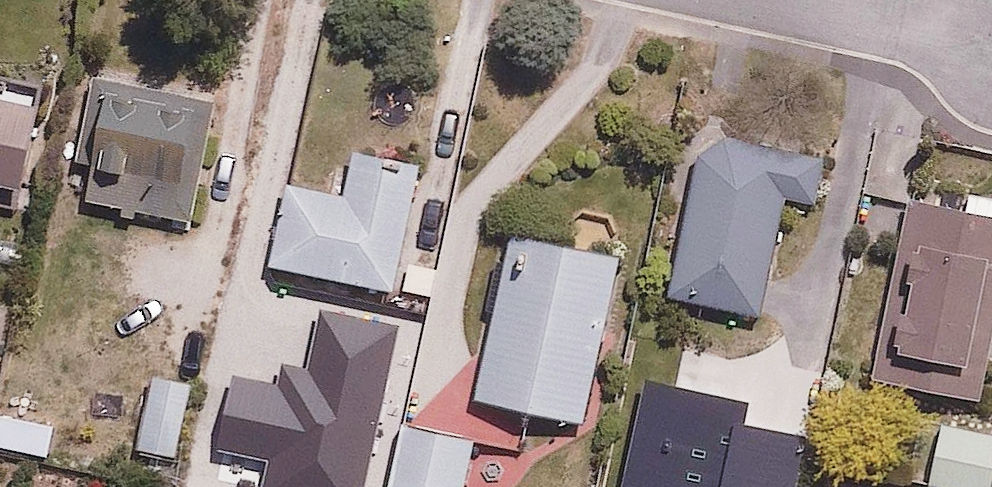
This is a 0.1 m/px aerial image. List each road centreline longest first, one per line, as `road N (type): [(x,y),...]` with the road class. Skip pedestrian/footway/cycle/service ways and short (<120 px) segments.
road 1 (residential): [(767,0),(991,49)]

